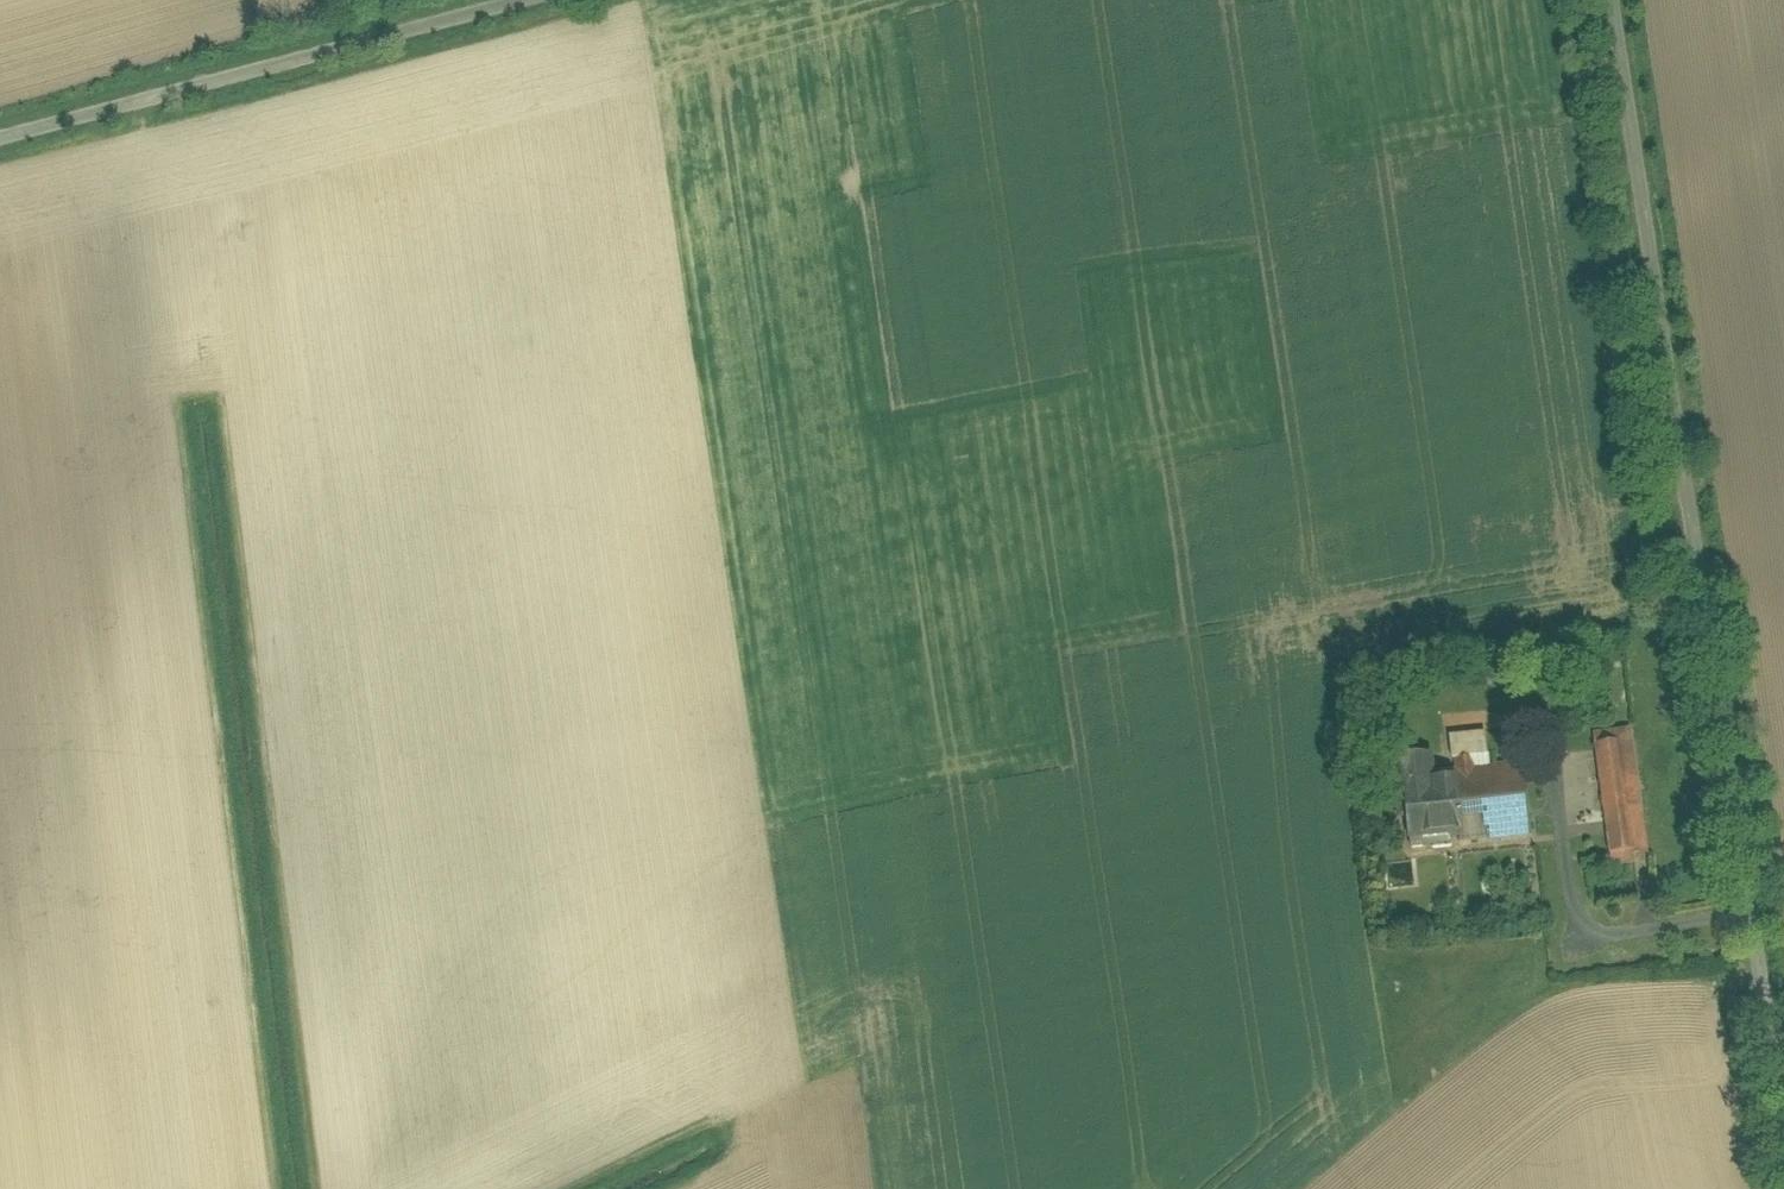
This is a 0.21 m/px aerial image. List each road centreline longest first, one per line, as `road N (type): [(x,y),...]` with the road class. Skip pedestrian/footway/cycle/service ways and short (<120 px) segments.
road 1 (unclassified): [(1602,0),(1742,868),(1783,1073)]
road 2 (unclassified): [(471,0),(0,123)]

